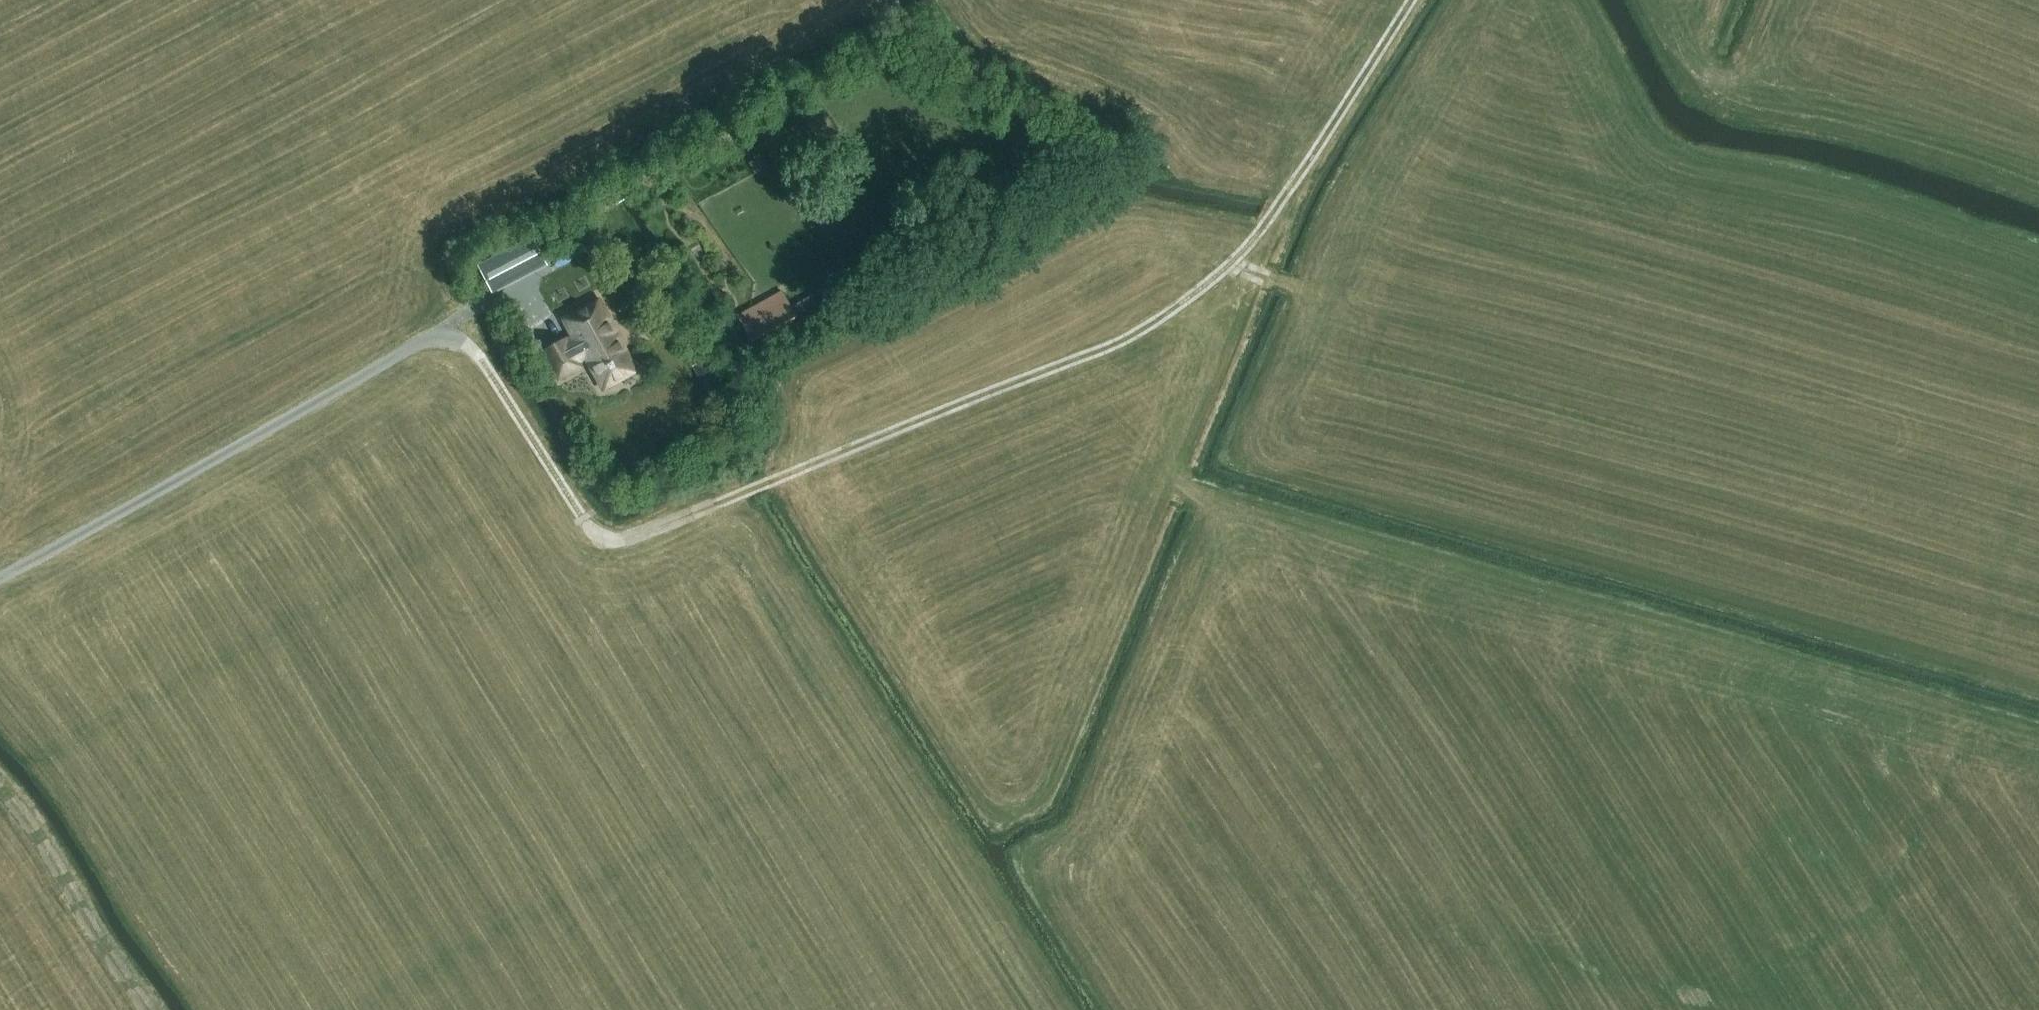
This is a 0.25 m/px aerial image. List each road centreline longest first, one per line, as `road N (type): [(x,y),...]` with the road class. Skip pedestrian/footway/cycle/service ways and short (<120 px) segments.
road 1 (track): [(454,318),(611,547),(1127,332),(1215,277),(1285,197),(1409,0)]
road 2 (unclassified): [(0,570),(454,318)]

